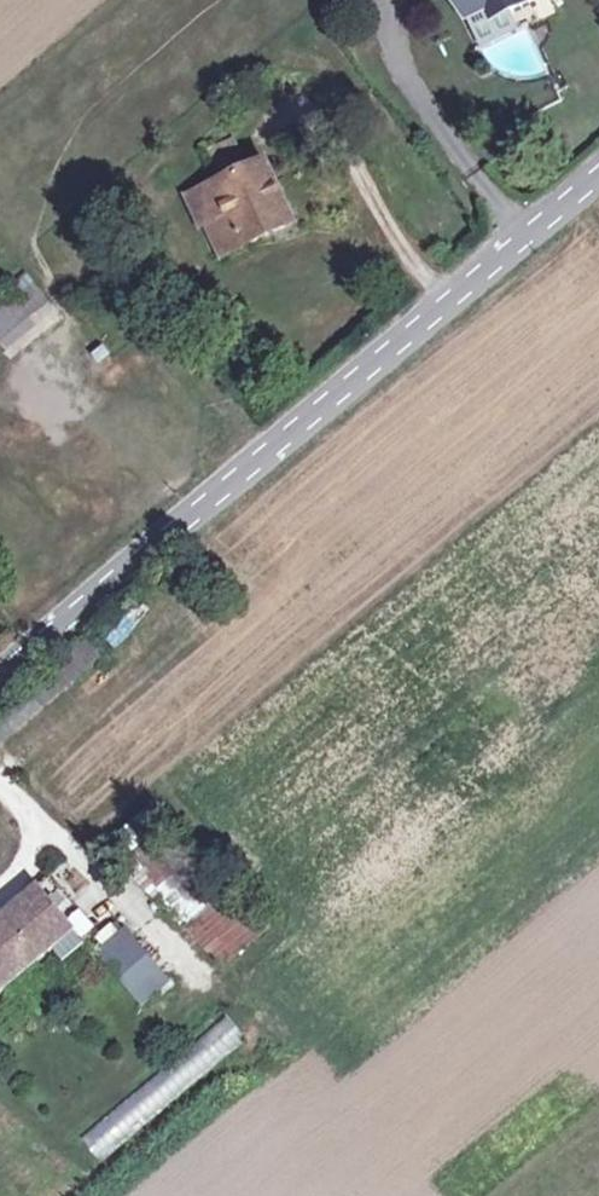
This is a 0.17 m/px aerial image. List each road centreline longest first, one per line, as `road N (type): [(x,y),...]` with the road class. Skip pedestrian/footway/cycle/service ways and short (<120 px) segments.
road 1 (residential): [(0,668),(598,172)]

